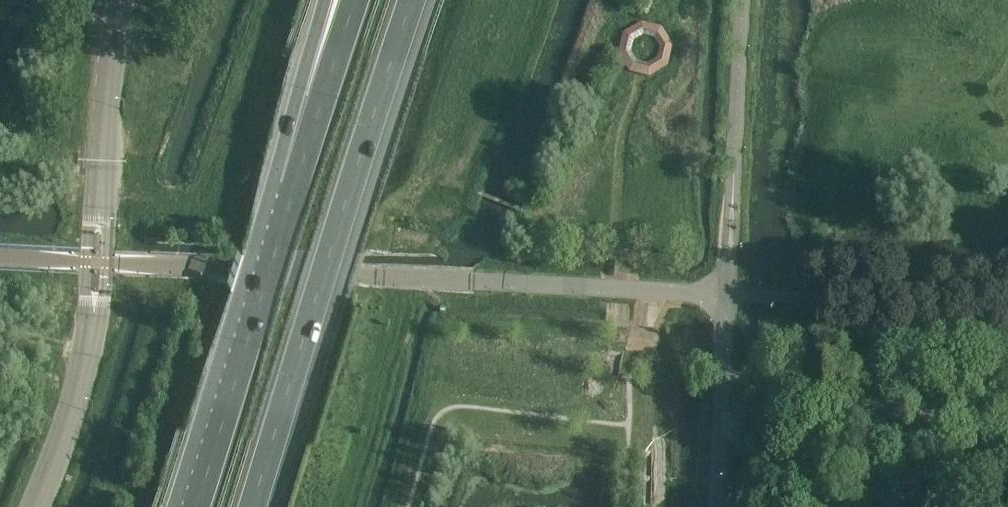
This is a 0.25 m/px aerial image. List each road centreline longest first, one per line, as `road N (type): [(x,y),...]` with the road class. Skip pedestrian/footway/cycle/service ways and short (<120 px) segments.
road 1 (trunk): [(251,506),(416,0)]
road 2 (tertiary): [(118,0),(89,337),(35,506)]
road 3 (trunk): [(289,194),(192,506)]
road 4 (unclassified): [(727,296),(716,506)]
road 5 (trunk): [(355,0),(289,194)]
road 6 (track): [(626,291),(627,259),(612,239),(560,210),(529,216),(478,195)]
road 7 (trunk): [(332,0),(289,194)]

